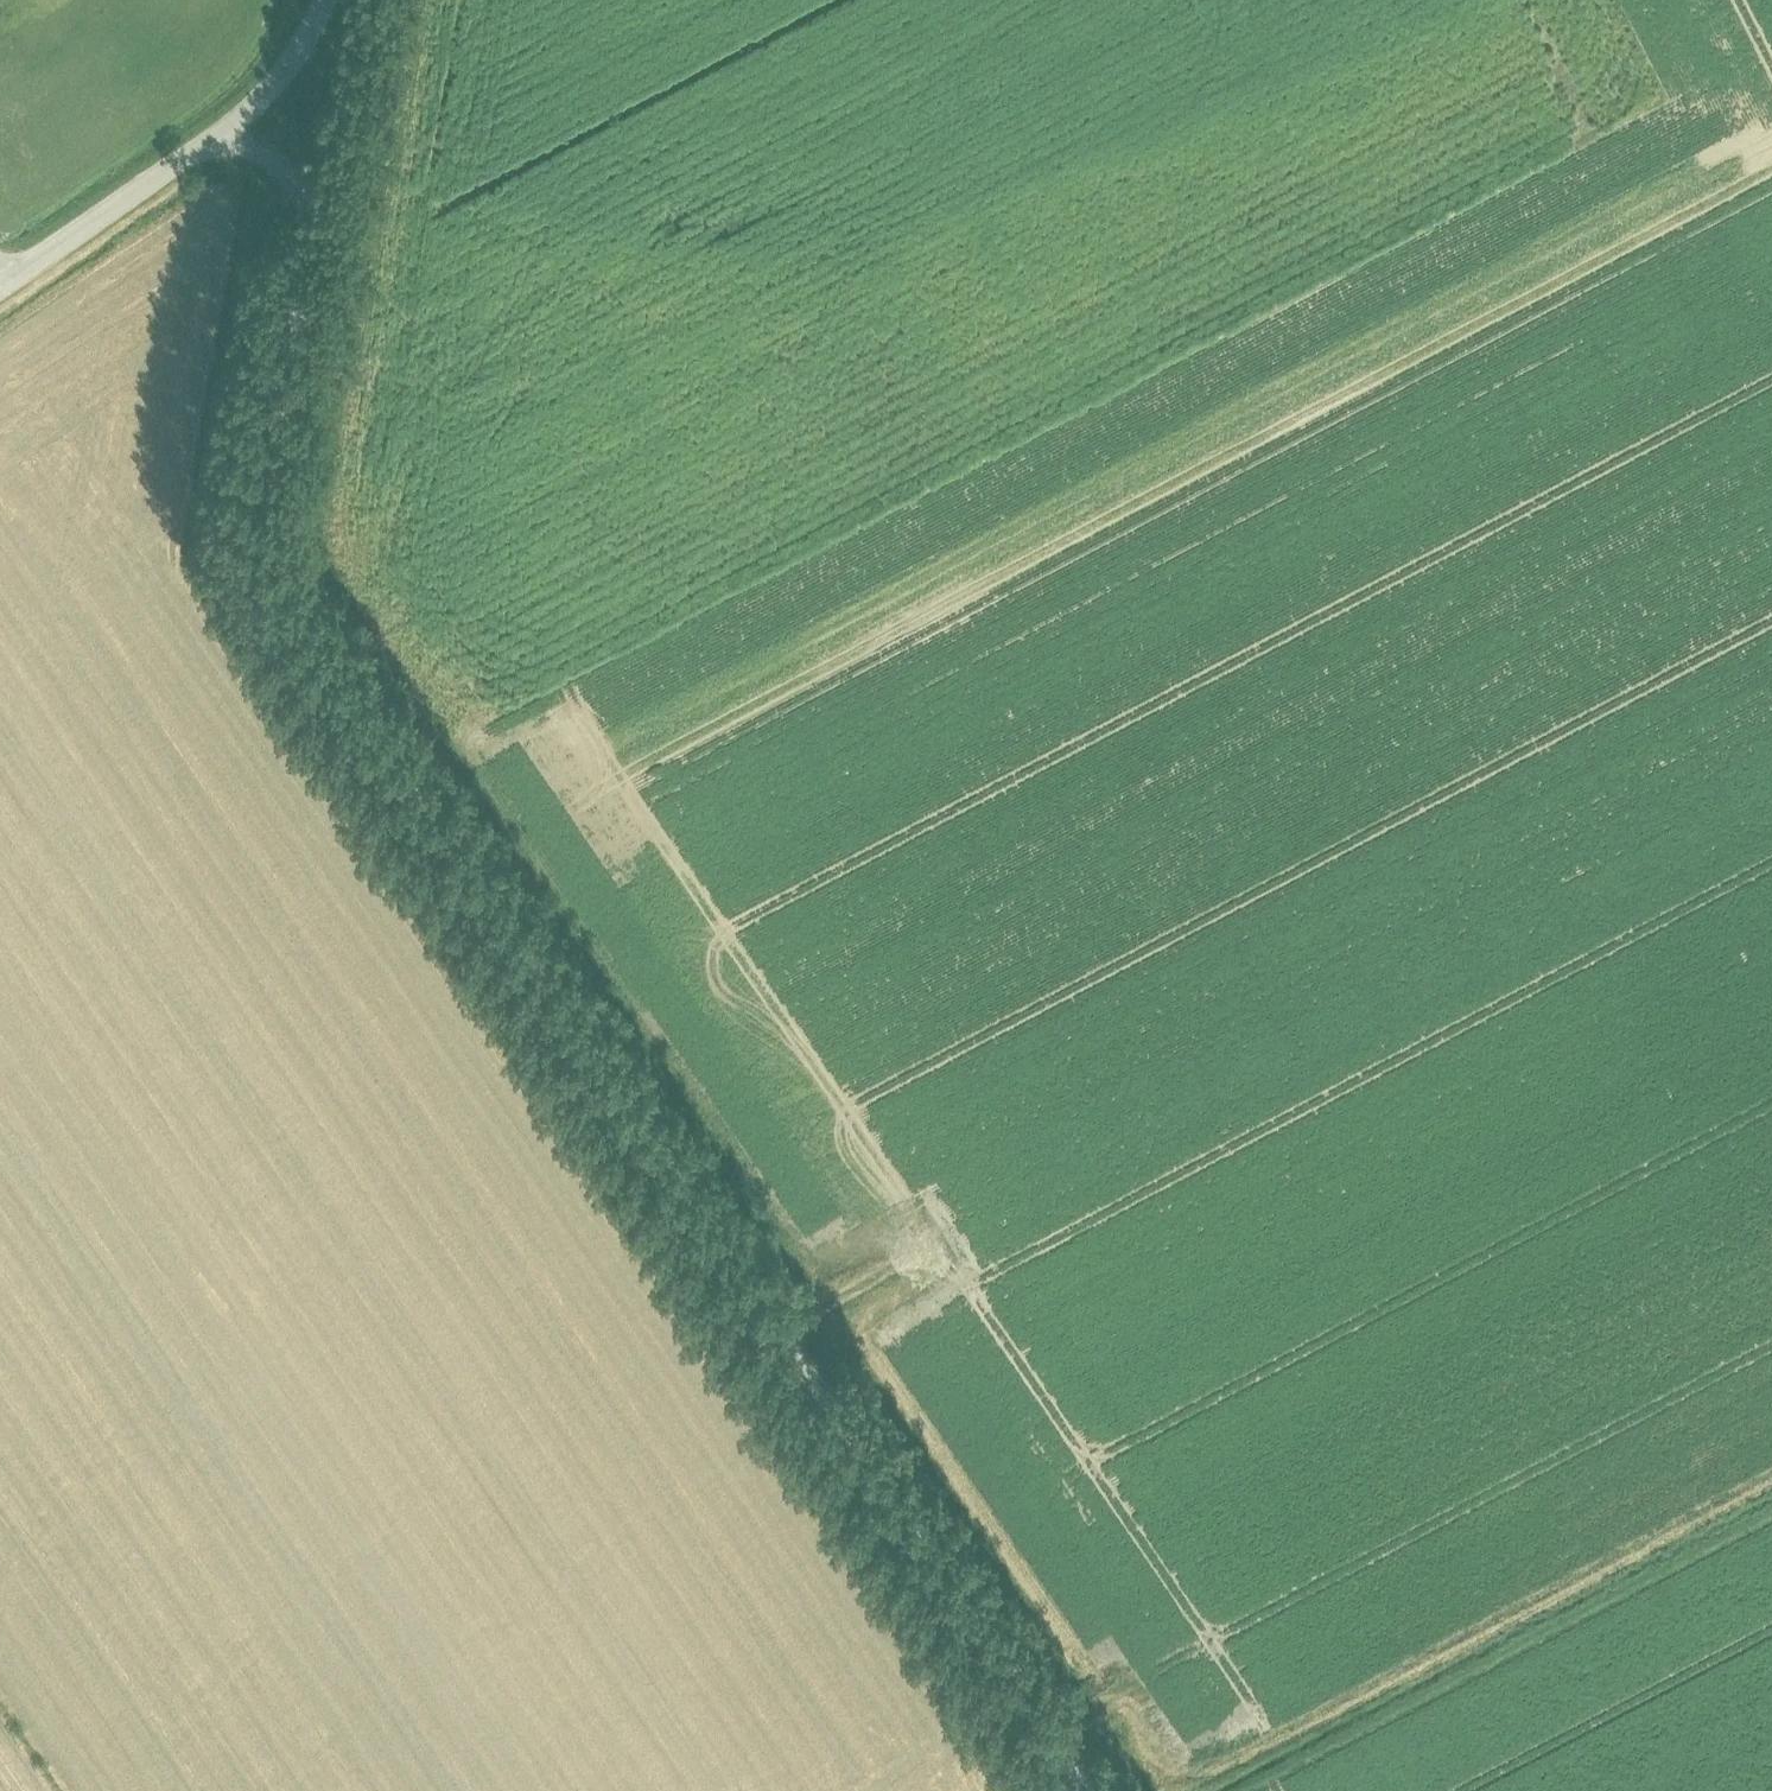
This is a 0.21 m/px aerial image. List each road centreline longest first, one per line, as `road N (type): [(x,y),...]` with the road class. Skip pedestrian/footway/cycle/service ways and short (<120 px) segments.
road 1 (unclassified): [(1091,1790),(631,1100),(273,588),(260,536),(262,462),(318,209)]
road 2 (tertiary): [(205,145),(0,284)]
road 3 (unclassified): [(318,209),(355,0)]
road 4 (tertiary): [(322,0),(291,59),(205,145)]
road 5 (unclassified): [(205,145),(257,157),(318,209)]

